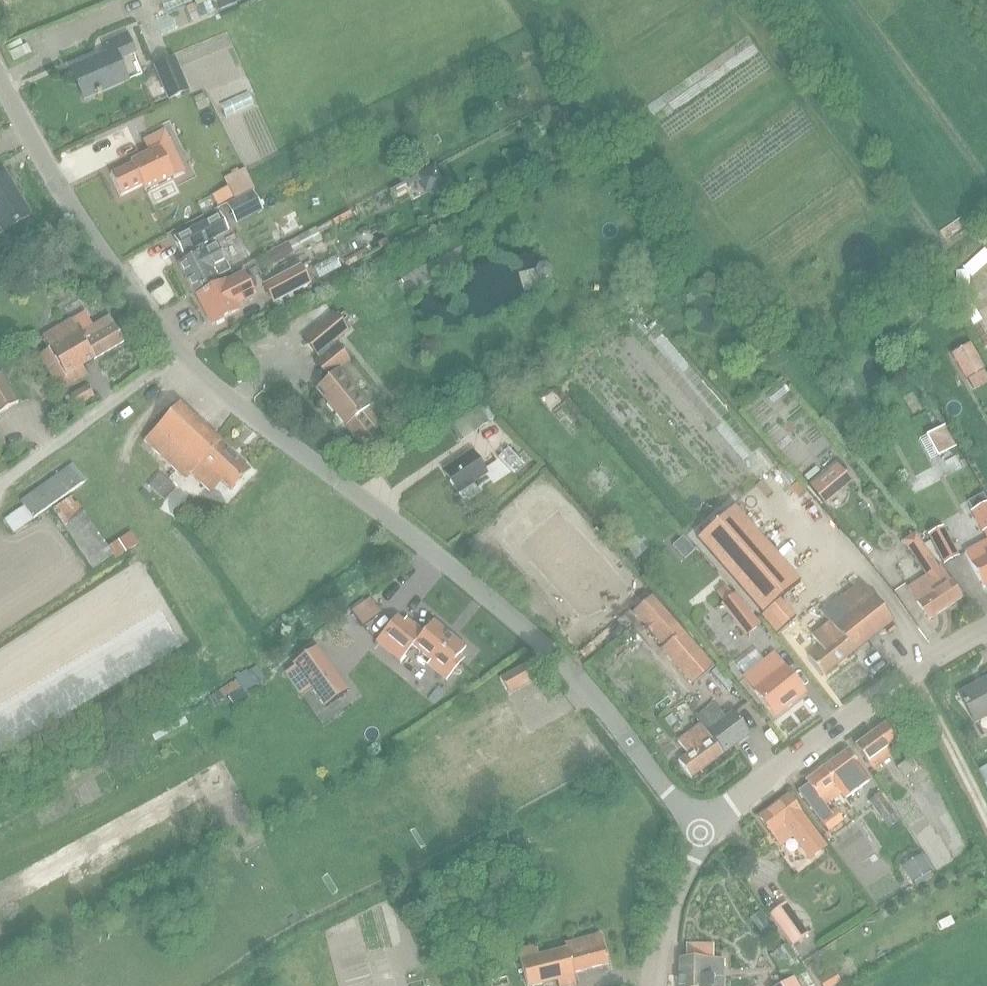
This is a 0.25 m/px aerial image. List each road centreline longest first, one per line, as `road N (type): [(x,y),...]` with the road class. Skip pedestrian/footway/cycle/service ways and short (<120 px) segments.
road 1 (residential): [(704,835),(598,700),(538,639),(179,354),(74,212),(0,81)]
road 2 (residential): [(704,835),(897,684),(986,628)]
road 3 (residential): [(655,985),(674,900),(704,835)]

